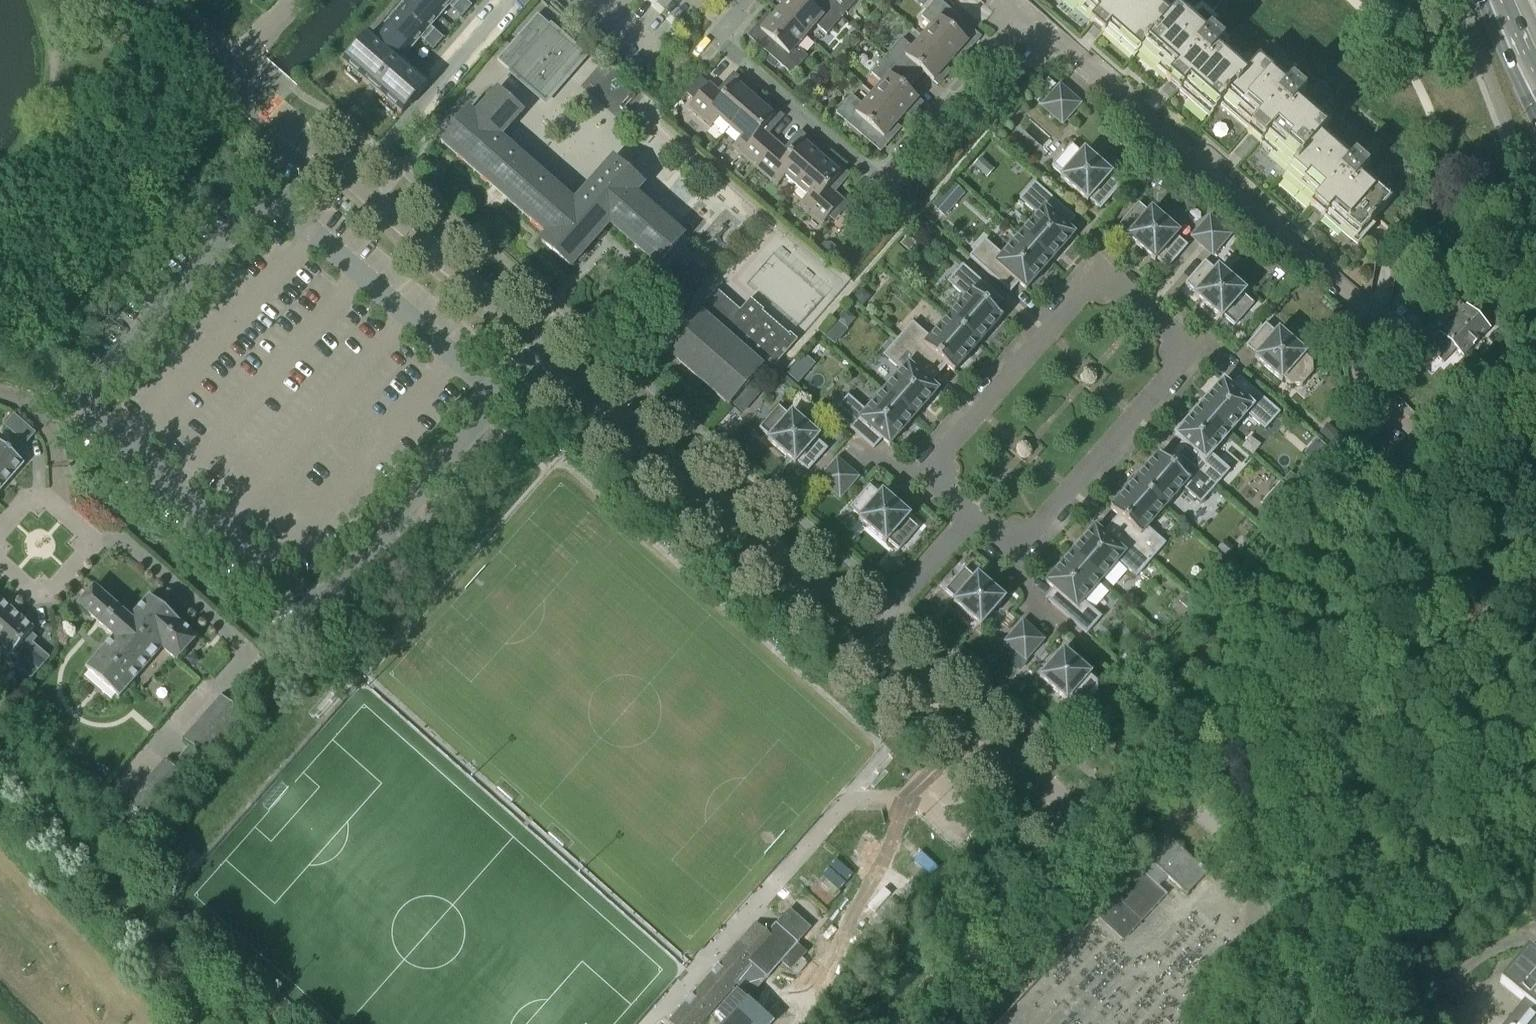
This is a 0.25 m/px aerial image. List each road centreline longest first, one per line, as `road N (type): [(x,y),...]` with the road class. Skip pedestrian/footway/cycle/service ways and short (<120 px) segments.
road 1 (residential): [(870,633),(234,68)]
road 2 (residential): [(971,515),(925,475),(1103,270),(1194,348),(1016,554)]
road 3 (residential): [(1428,452),(1363,381),(1372,319),(1032,30)]
road 4 (unclassified): [(1086,824),(1428,452)]
road 5 (residential): [(1032,30),(889,193),(714,39),(749,0)]
road 6 (residential): [(0,288),(215,51)]
road 7 (residential): [(1086,824),(870,633)]
road 8 (unclassified): [(899,1023),(1086,824)]
road 9 (unclassified): [(1428,452),(1535,334)]
road 10 (residential): [(971,515),(870,633)]

